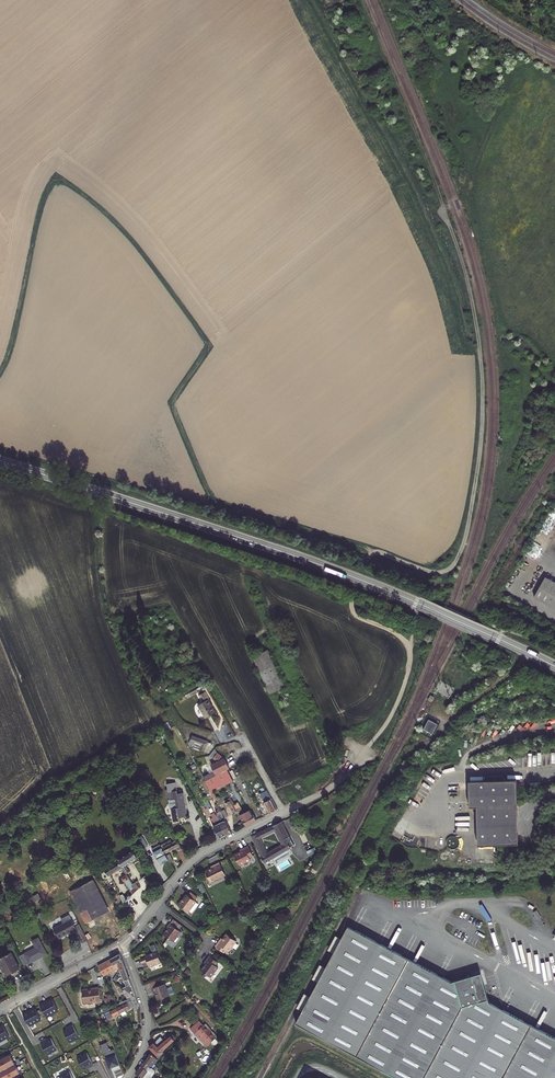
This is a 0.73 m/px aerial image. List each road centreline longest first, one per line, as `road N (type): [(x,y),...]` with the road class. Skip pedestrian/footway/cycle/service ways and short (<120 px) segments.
road 1 (track): [(361,0),(468,282),(483,383),(475,482),(455,563),(434,572),(374,553),(353,598),(357,616),(397,635),(409,653),(395,706),(369,746)]
road 2 (track): [(0,373),(40,207),(48,186),(61,179),(147,258),(204,336),(204,355),(176,405),(210,499),(374,553)]
road 3 (secondary): [(0,461),(351,576),(554,666)]
road 4 (residential): [(284,812),(194,860),(124,944)]
road 5 (residential): [(171,707),(180,724),(226,742),(242,739),(284,812)]
road 6 (residential): [(124,944),(0,1009)]
road 7 (residential): [(128,1077),(146,1015),(124,944)]

